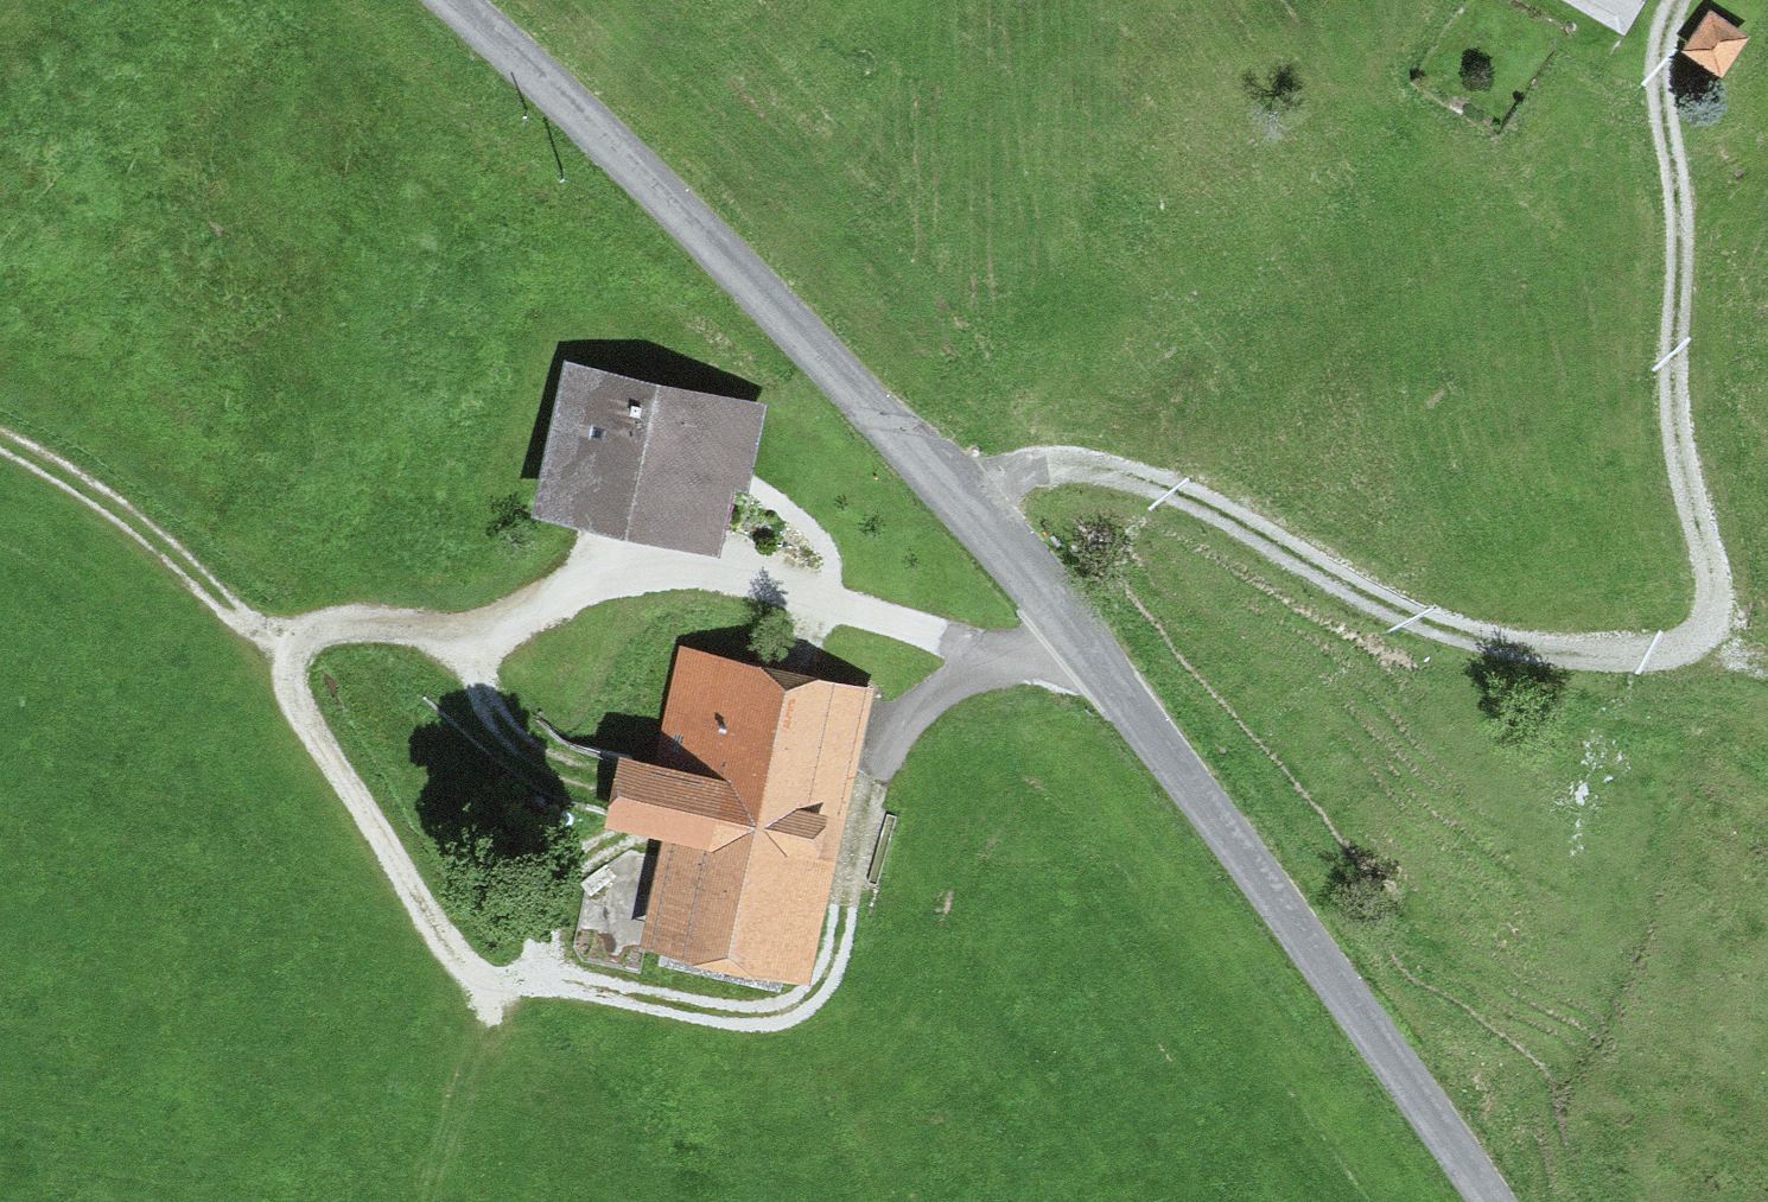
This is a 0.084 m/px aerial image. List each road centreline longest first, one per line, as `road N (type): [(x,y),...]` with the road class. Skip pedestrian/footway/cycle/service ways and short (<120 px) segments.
road 1 (unclassified): [(1493,1201),(1087,646),(966,504),(660,190),(456,0)]
road 2 (track): [(1682,0),(1661,62),(1679,237),(1675,389),(1716,597),(1701,633),(1682,647),(1607,656),(1545,650),(1428,622),(1146,477),(1084,465),(1026,467),(966,504)]
road 3 (track): [(491,985),(350,787),(296,689),(292,654),(383,629),(474,639),(544,591),(617,564),(684,564),(773,579),(1032,666),(1087,646)]
road 4 (track): [(0,453),(165,555),(255,633),(292,654)]
road 5 (track): [(474,639),(503,720),(561,771),(590,775)]

